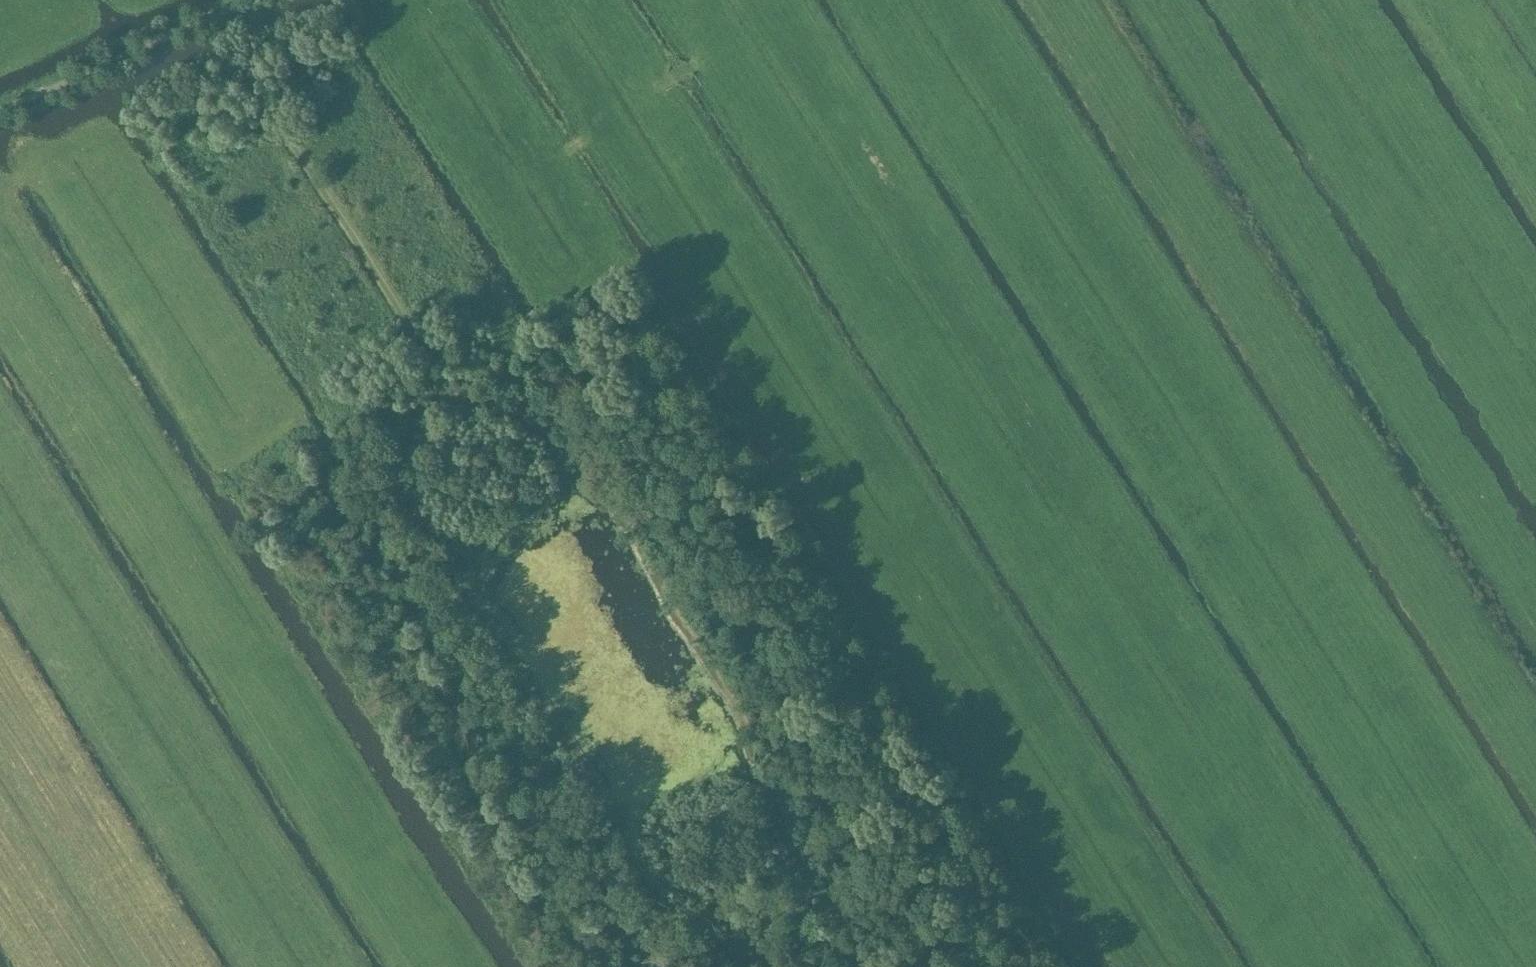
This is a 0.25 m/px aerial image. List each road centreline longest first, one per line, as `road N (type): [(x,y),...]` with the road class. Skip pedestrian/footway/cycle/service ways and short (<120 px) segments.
road 1 (track): [(219,13),(242,67),(420,348)]

